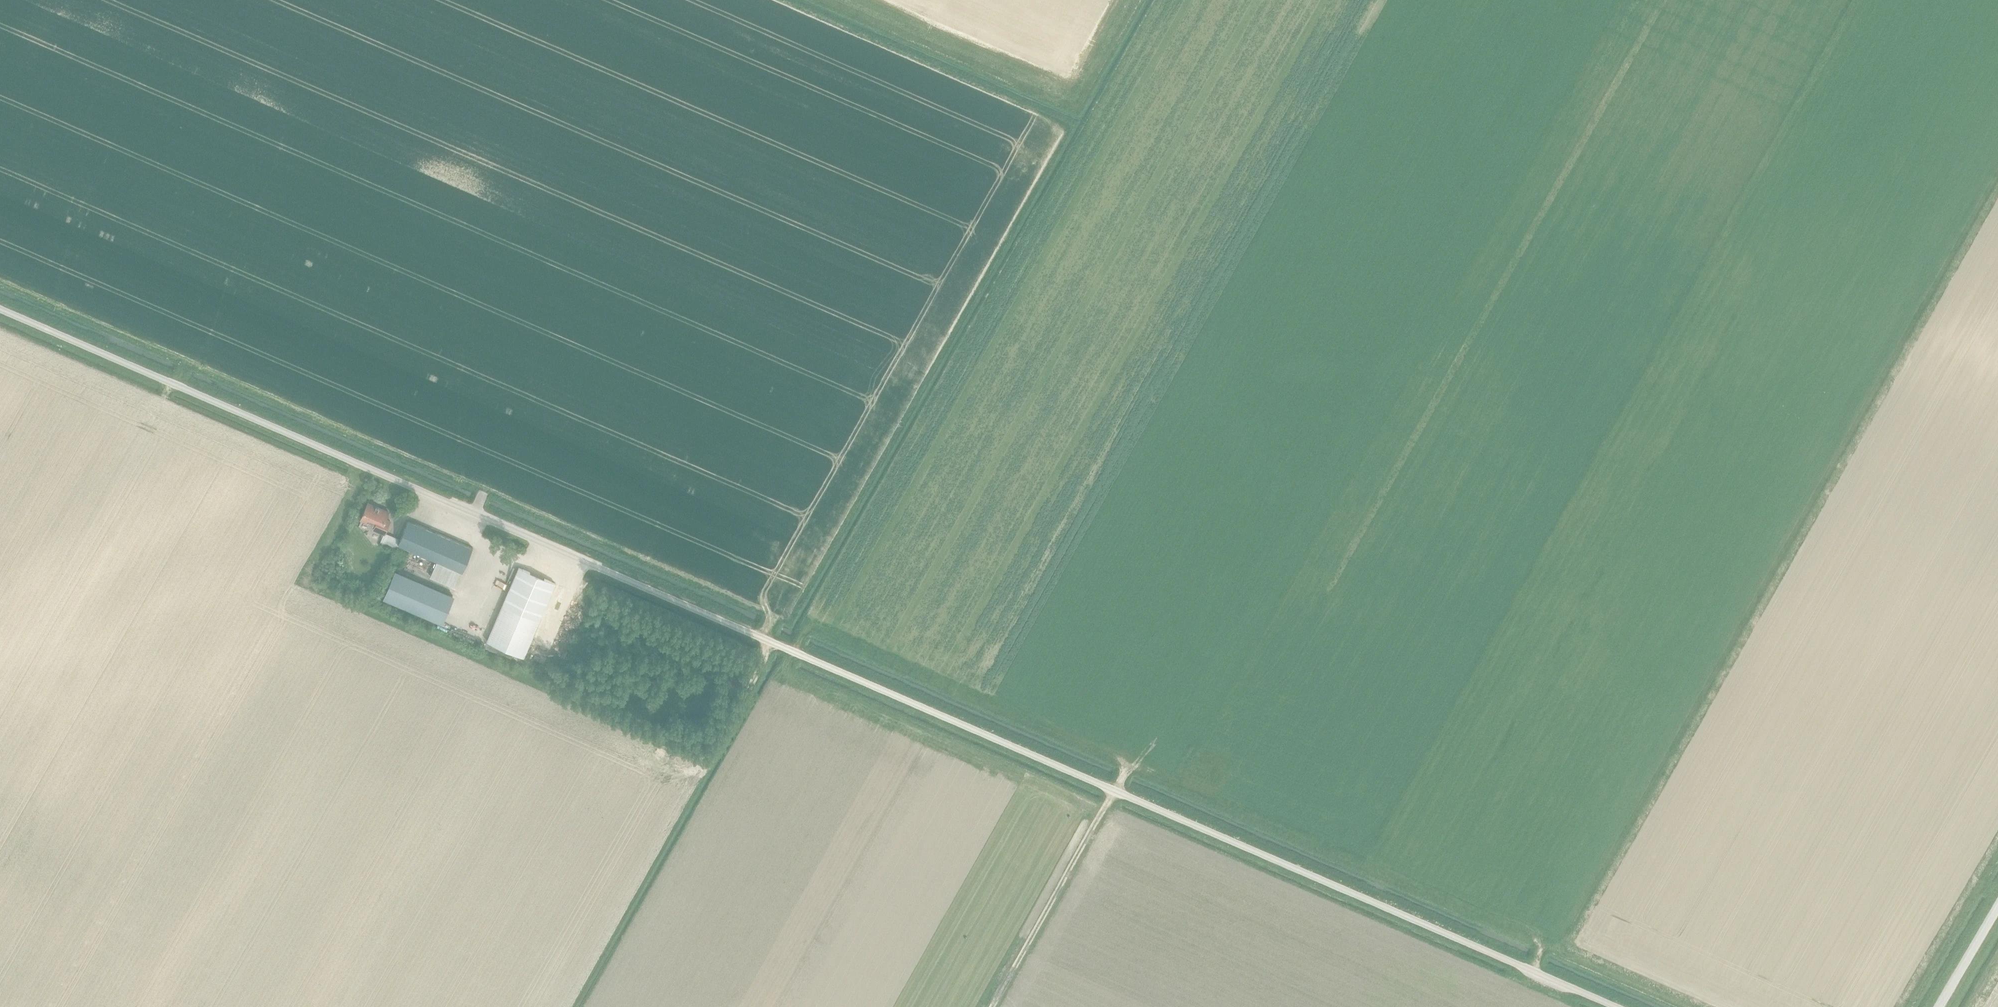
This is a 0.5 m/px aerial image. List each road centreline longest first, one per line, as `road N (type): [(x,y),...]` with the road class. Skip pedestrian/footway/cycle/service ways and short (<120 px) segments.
road 1 (unclassified): [(1610,1006),(0,309)]

